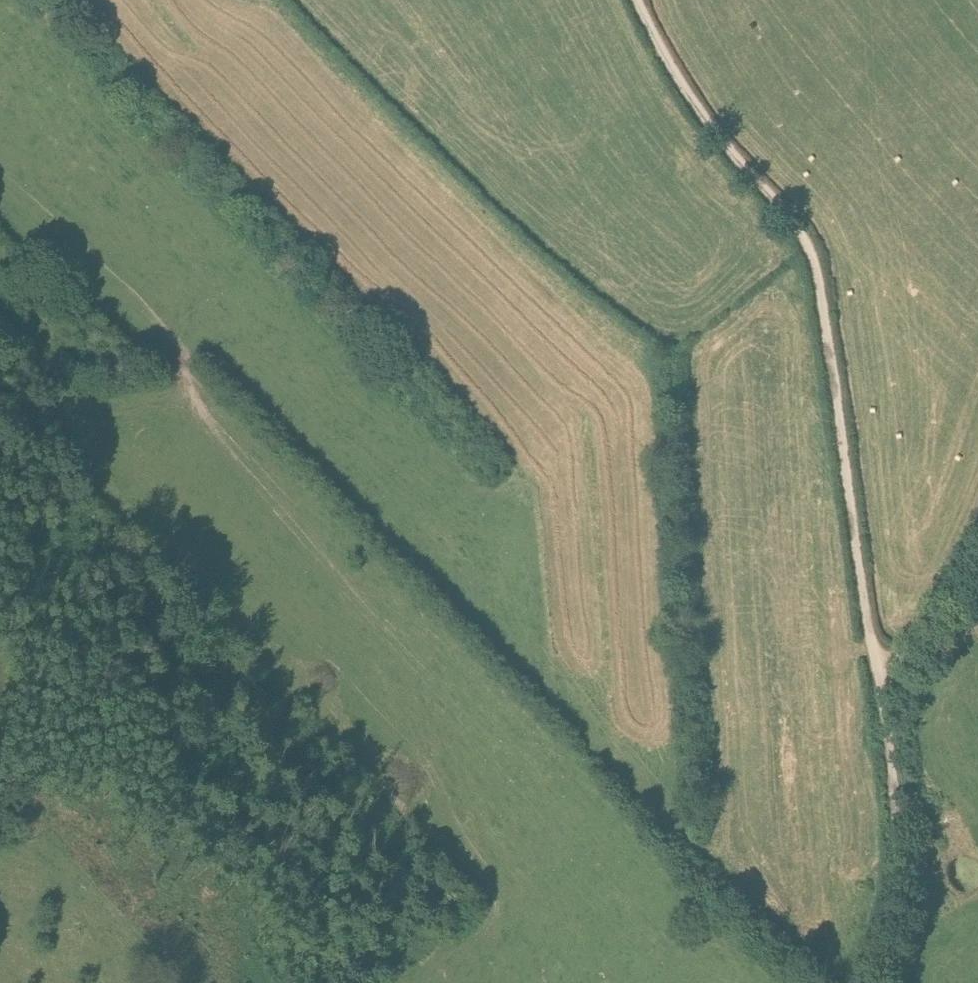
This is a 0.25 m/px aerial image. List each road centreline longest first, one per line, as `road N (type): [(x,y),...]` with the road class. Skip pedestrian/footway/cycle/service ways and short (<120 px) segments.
road 1 (track): [(881,668),(814,262),(791,221),(688,94),(636,0)]
road 2 (track): [(864,982),(880,954),(896,878),(881,668)]
road 3 (track): [(881,668),(928,632),(977,542)]

